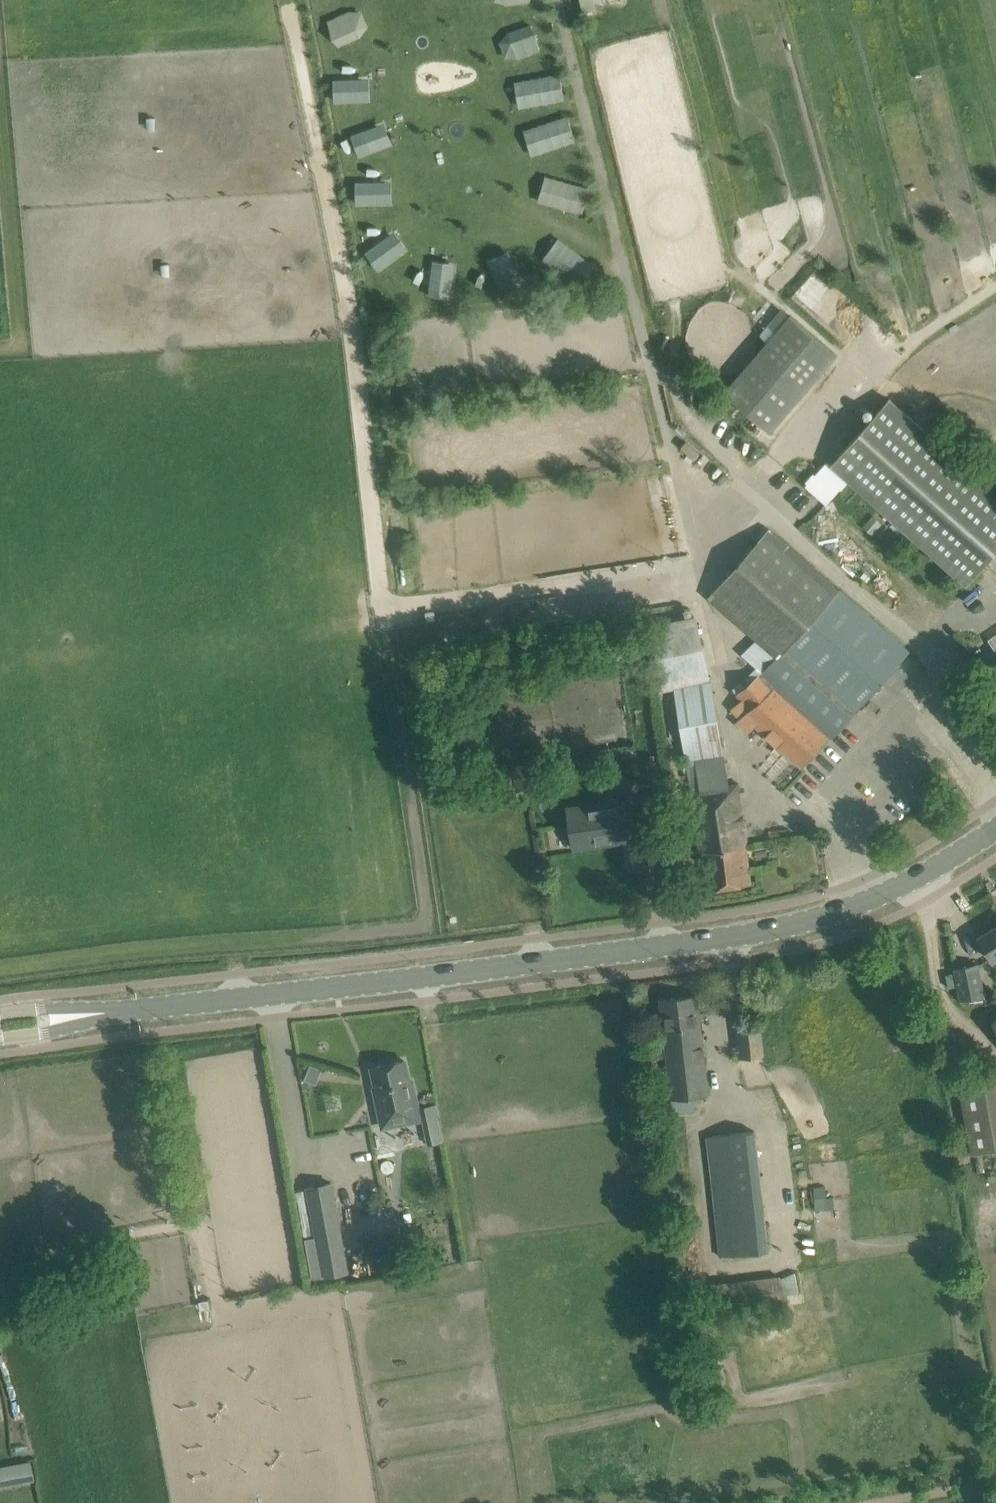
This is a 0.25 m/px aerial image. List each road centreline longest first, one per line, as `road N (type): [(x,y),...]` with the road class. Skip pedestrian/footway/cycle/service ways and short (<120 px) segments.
road 1 (track): [(696,570),(385,612),(349,317),(288,0)]
road 2 (tertiary): [(134,1010),(795,925),(870,899),(995,831)]
road 3 (tertiary): [(0,1039),(134,1010)]
road 4 (tertiary): [(134,1010),(0,1015)]

